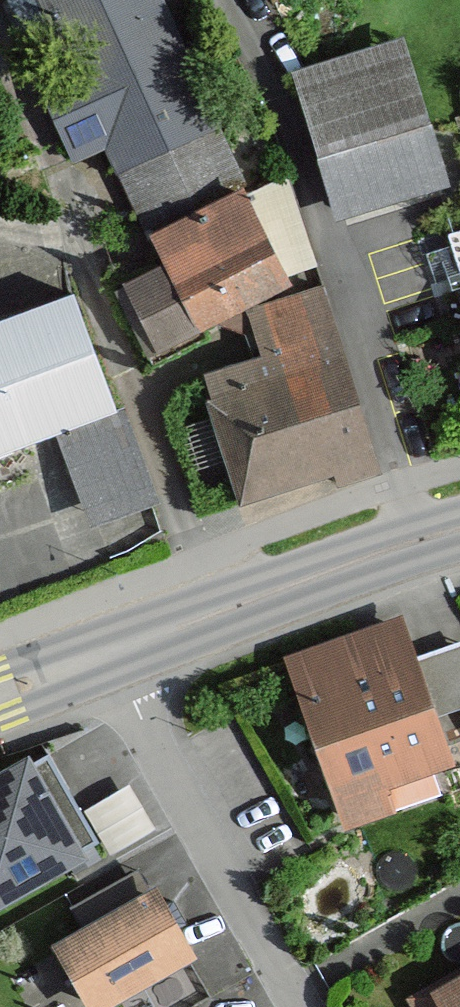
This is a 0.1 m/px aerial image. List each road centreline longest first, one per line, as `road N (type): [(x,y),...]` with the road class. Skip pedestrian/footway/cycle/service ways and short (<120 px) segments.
road 1 (track): [(418,545),(406,482),(243,70),(204,0)]
road 2 (residential): [(286,1006),(86,656)]
road 3 (secondary): [(459,533),(86,656)]
road 4 (track): [(66,245),(0,63)]

